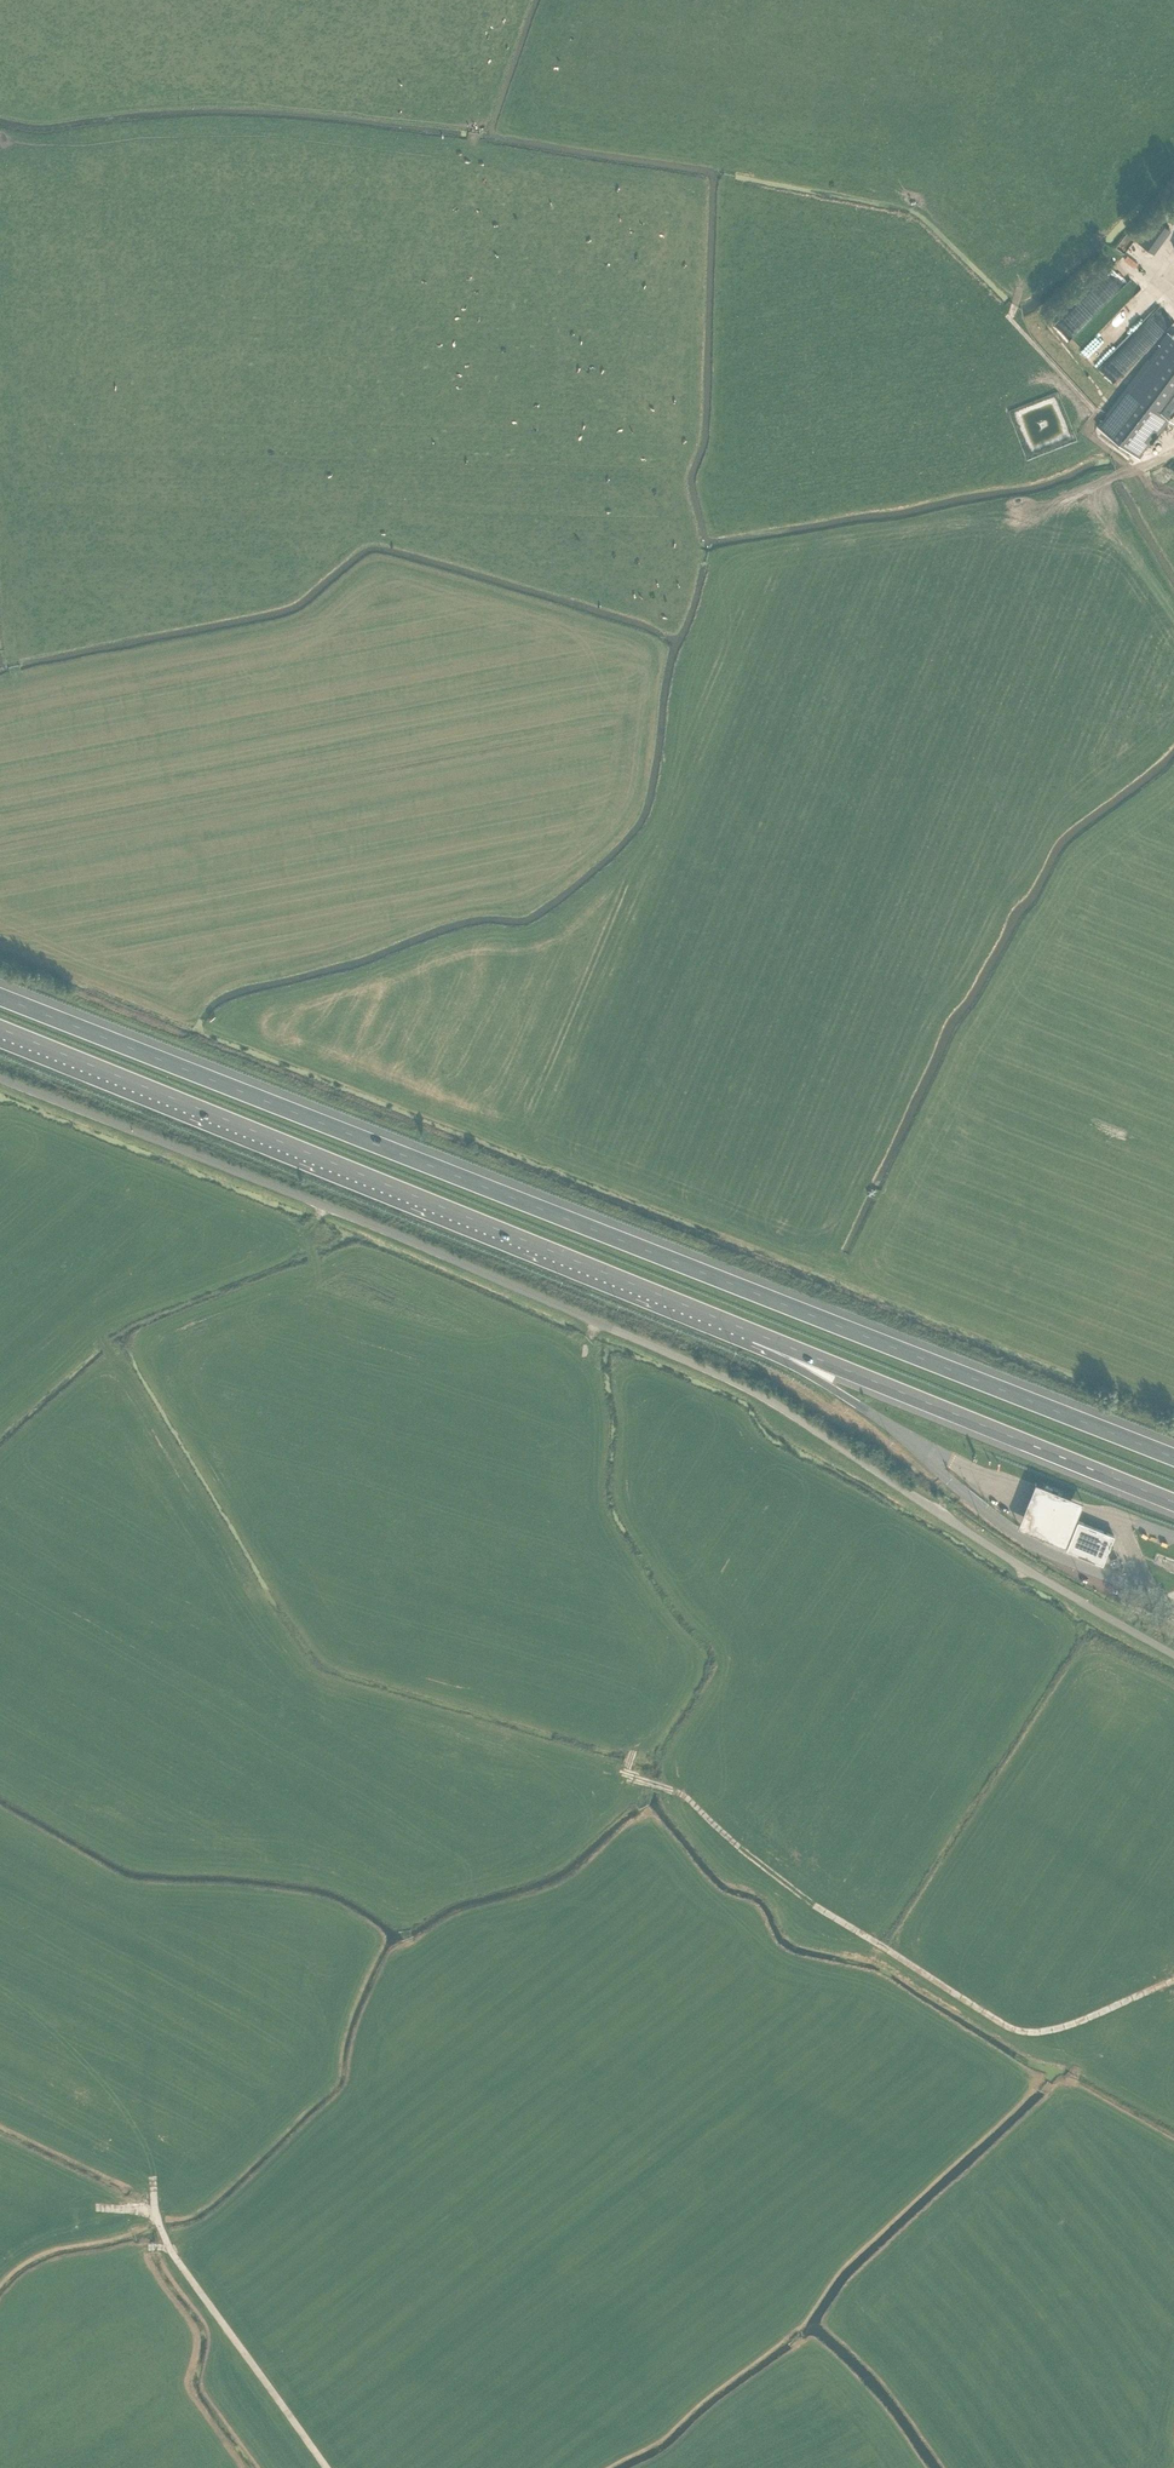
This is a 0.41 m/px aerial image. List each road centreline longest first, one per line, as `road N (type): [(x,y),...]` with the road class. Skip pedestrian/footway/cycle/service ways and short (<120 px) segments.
road 1 (unclassified): [(1173,1653),(1007,1557),(759,1394),(333,1209),(0,1080)]
road 2 (motorway): [(1173,1457),(0,996)]
road 3 (motorway): [(0,1032),(753,1333)]
road 4 (track): [(1173,1980),(1059,2028),(1020,2031),(814,1905),(683,1796),(637,1779)]
road 5 (motorway): [(753,1333),(1173,1507)]
road 6 (motorway): [(753,1333),(883,1423)]

